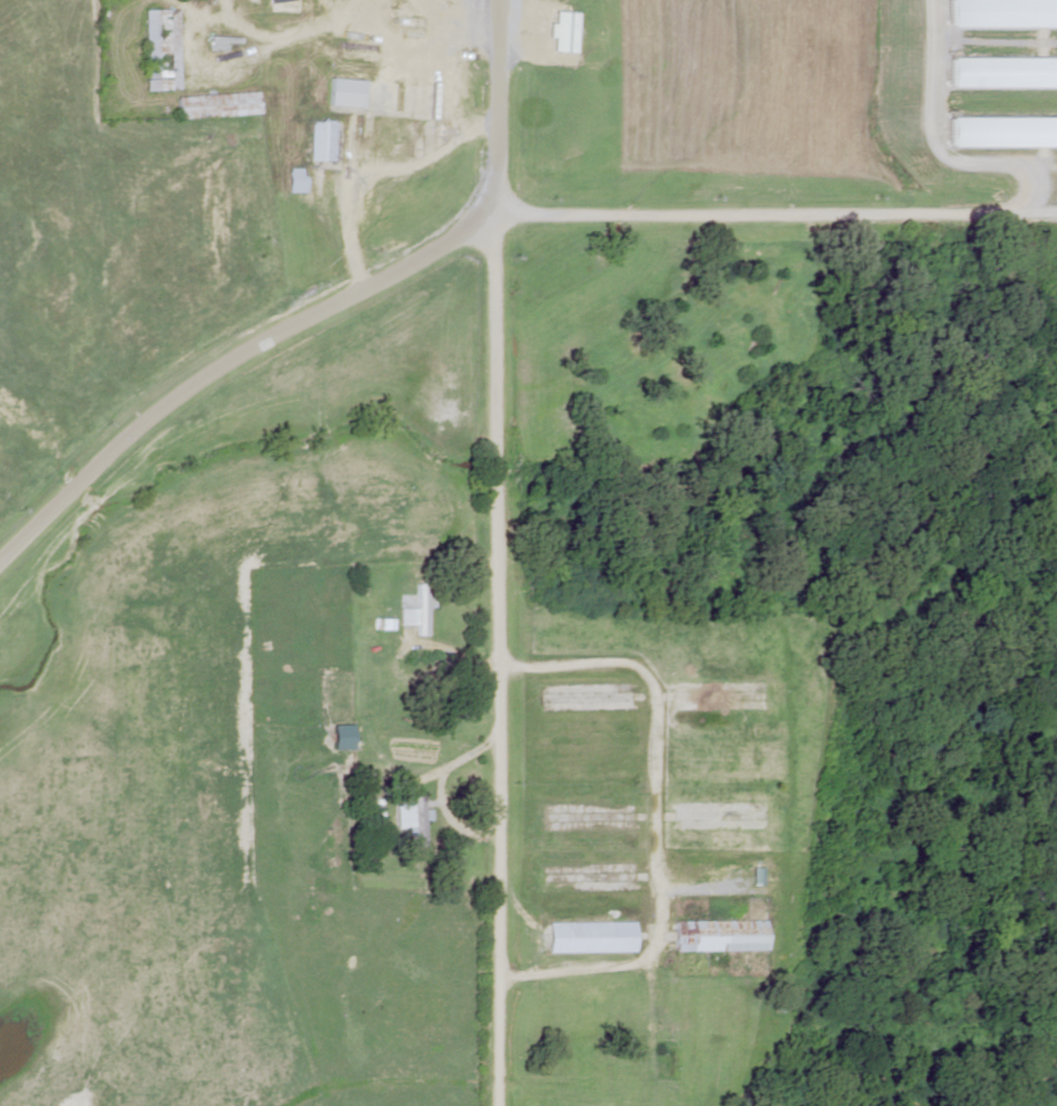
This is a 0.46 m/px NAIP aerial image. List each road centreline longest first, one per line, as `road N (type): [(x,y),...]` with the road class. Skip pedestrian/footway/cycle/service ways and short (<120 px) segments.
road 1 (residential): [(0,545),(19,541),(69,474),(498,193),(1056,183)]
road 2 (residential): [(503,967),(658,938),(652,646),(514,630)]

